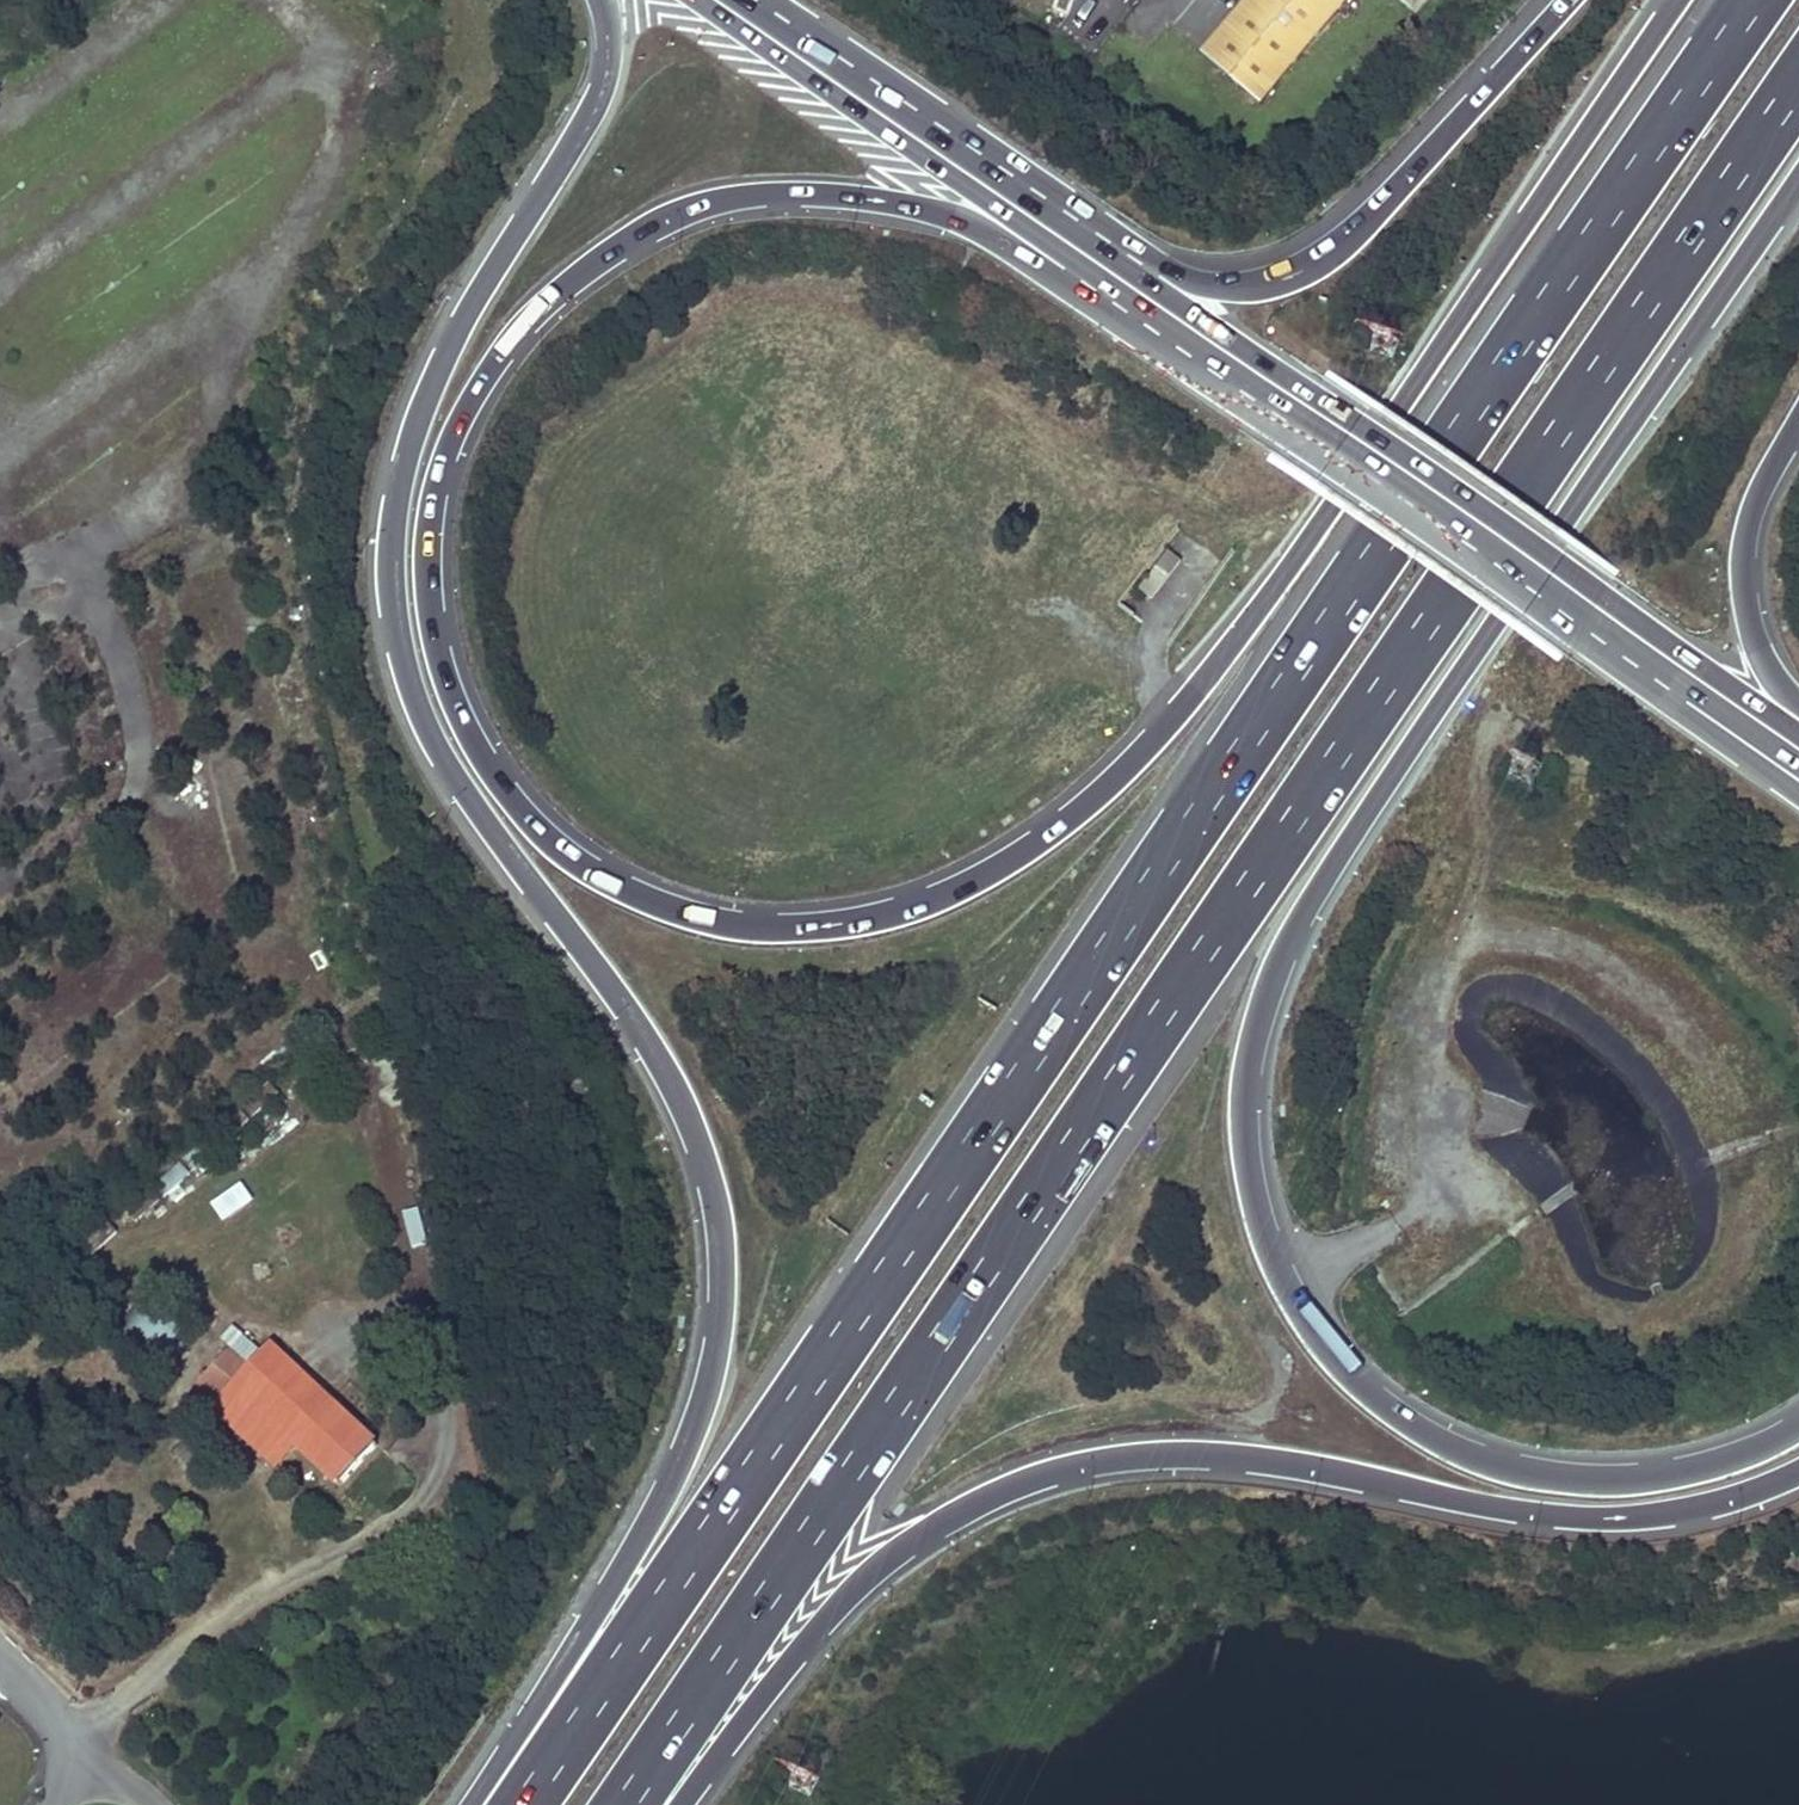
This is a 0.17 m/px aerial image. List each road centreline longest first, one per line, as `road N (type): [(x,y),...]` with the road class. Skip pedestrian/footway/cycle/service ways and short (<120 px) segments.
road 1 (motorway): [(1680,0),(1202,685),(1122,771),(1035,846),(939,896),(822,925),(721,921),(616,886),(532,824),(479,754),(452,693),(426,560),(433,496),(453,433),(484,376),(559,290),(617,247),(680,215),(741,199),(885,200),(968,225),(1190,372),(1267,386)]
road 2 (motorway): [(1753,0),(519,1804)]
road 3 (motorway): [(627,1804),(1798,91)]
road 4 (motorway): [(603,0),(608,46),(596,100),(448,348),(413,429),(389,549),(393,612),(410,675),(465,790),(651,1047),(701,1143),(720,1220),(723,1301),(712,1377),(684,1449),(468,1804)]
road 5 (motorway): [(1798,1428),(1699,1474),(1623,1486),(1520,1479),(1450,1452),(1386,1416),(1326,1360),(1277,1291),(1247,1213),(1234,1131),(1237,1054),(1305,898),(1798,182)]
road 6 (motorway): [(683,1804),(839,1605),(930,1532),(998,1495),(1081,1465),(1172,1455),(1605,1524),(1679,1516),(1798,1472)]
road 7 (motorway): [(1568,0),(1334,253),(1237,289),(1189,280),(996,156),(932,150)]
road 8 (tertiary): [(1267,386),(1640,643)]
road 9 (tertiary): [(932,150),(1267,386)]
road 10 (motorway): [(1798,703),(1757,653),(1742,605),(1740,556),(1747,514),(1798,419)]
road 11 (tertiary): [(716,0),(932,150)]
road 12 (motorway): [(1640,643),(1673,706),(1798,799)]
road 13 (tertiary): [(1640,643),(1798,753)]

